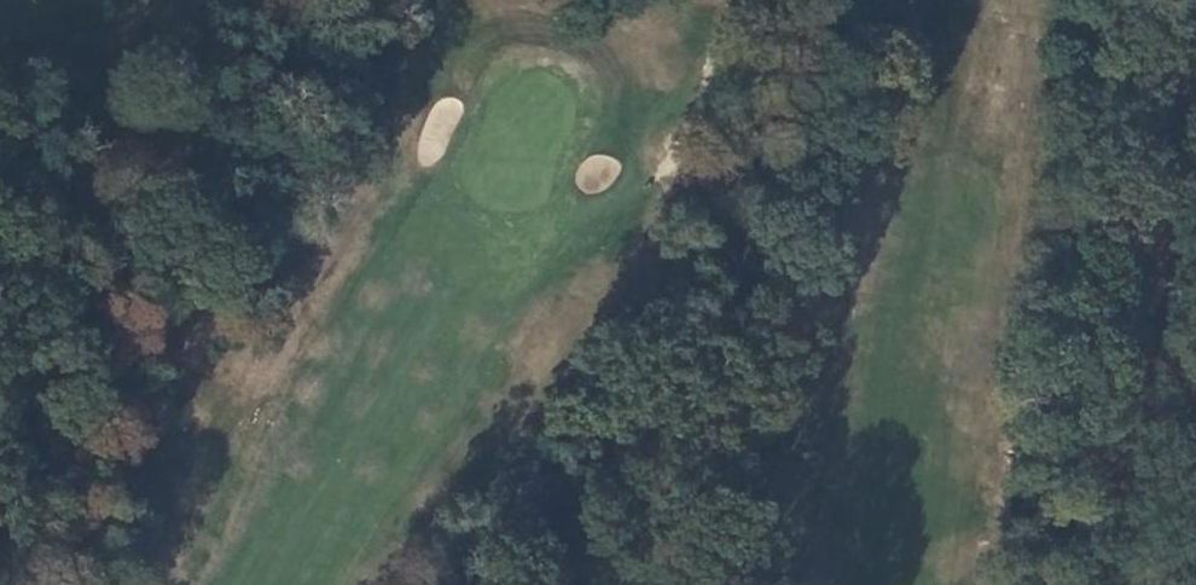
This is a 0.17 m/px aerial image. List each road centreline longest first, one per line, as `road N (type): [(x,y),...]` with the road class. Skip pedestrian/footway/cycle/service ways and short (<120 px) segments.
road 1 (track): [(1038,584),(1105,0)]

